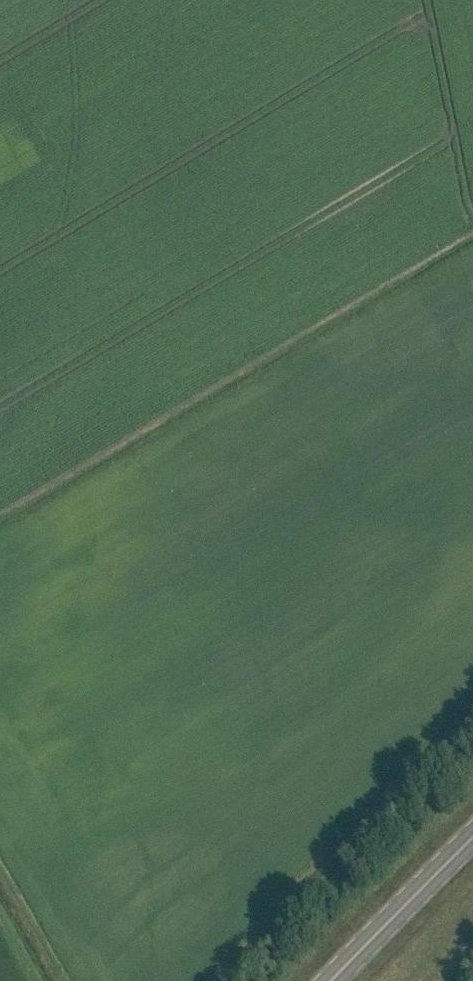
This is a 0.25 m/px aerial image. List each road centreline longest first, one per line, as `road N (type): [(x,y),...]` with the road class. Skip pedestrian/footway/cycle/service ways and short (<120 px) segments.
road 1 (primary): [(332,980),(472,837)]

